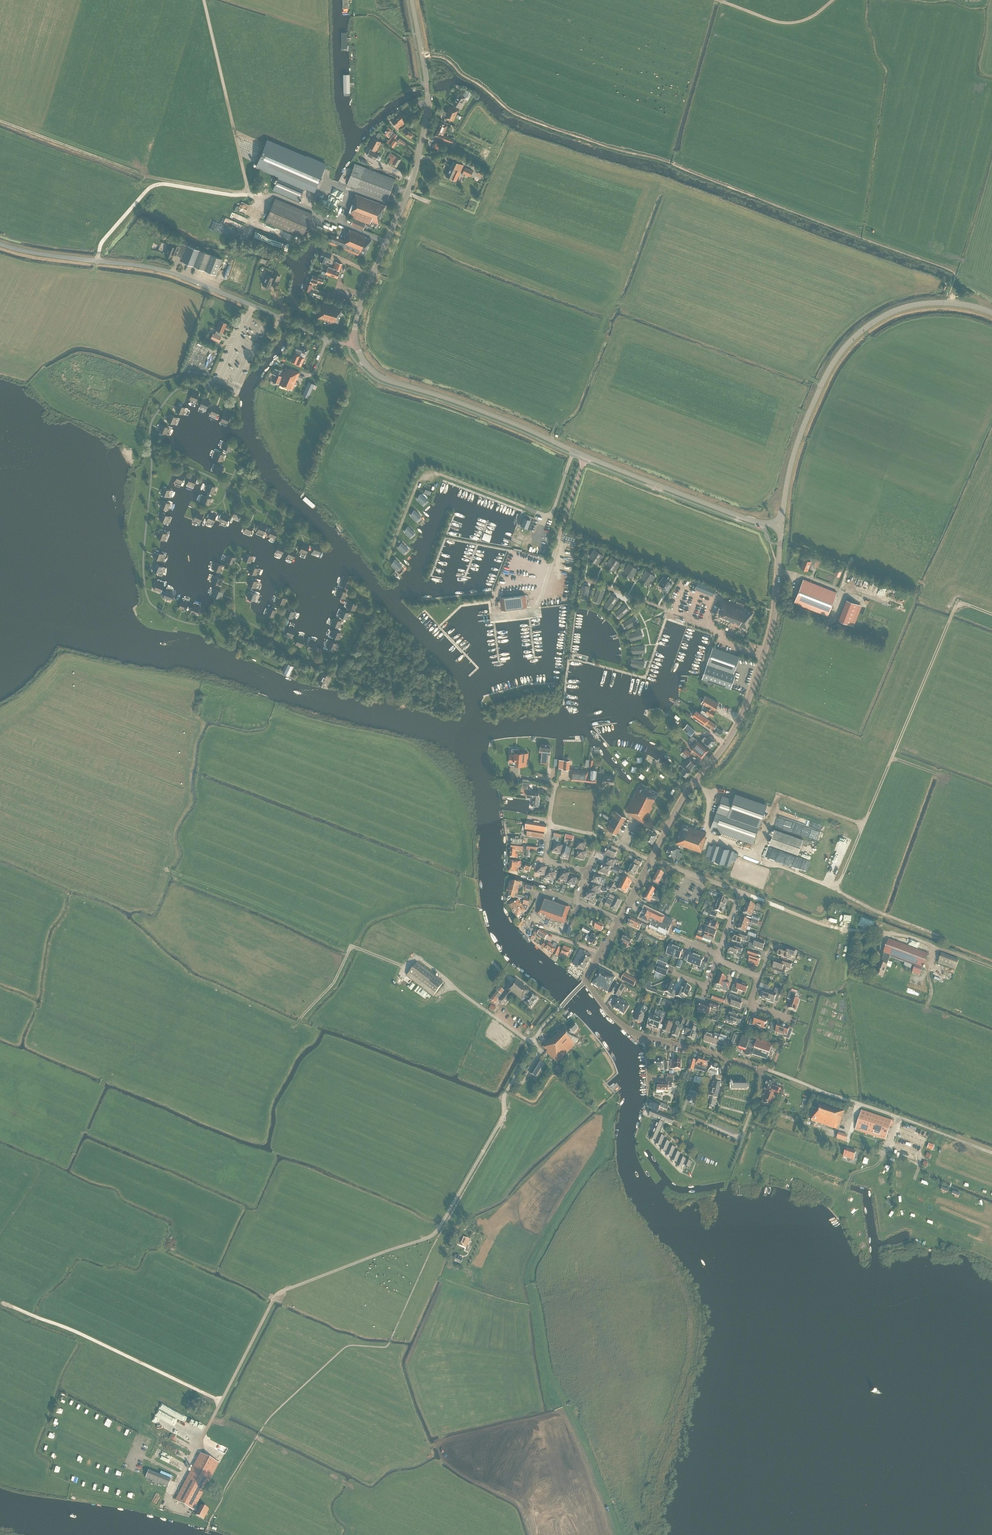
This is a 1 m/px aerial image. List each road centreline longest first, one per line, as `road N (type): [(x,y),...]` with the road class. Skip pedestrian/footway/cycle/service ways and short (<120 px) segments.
road 1 (unclassified): [(507,1089),(504,1116),(435,1234),(278,1294),(173,1495)]
road 2 (tertiary): [(781,525),(740,517),(386,379),(354,340)]
road 3 (unclassified): [(354,340),(345,344),(164,270),(0,245)]
road 4 (unclassified): [(653,860),(753,688),(774,614),(781,525)]
road 5 (tertiary): [(354,340),(423,137),(427,85),(412,0)]
road 6 (track): [(837,890),(958,602),(991,615)]
road 7 (tertiary): [(946,303),(892,313),(839,356),(795,453),(781,525)]
road 8 (track): [(249,195),(144,175),(0,121)]
road 9 (unclassified): [(991,1152),(763,1069)]
road 10 (track): [(272,194),(264,201),(249,195),(204,0)]
road 11 (residential): [(674,1111),(740,1138),(763,1069)]
road 12 (unclassified): [(507,1089),(534,1036),(586,981)]
road 13 (track): [(717,0),(785,23),(832,0)]
road 14 (residential): [(855,929),(741,892)]

